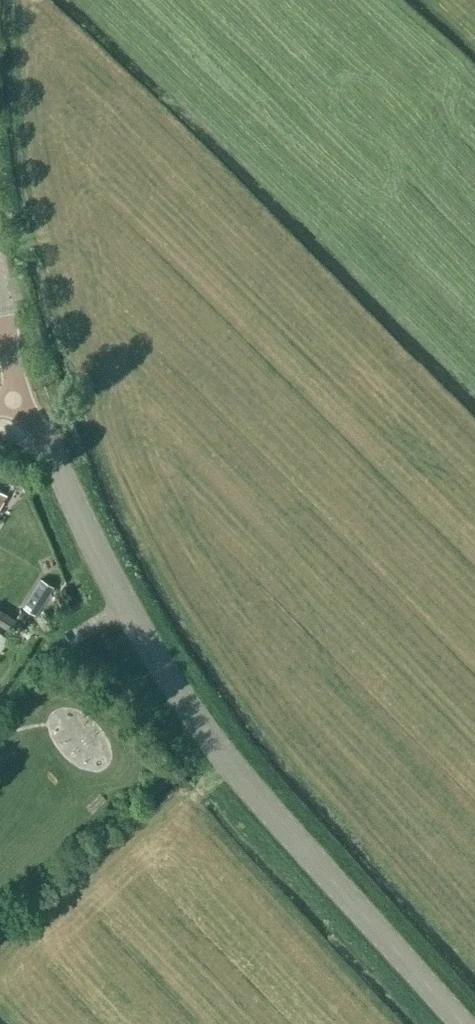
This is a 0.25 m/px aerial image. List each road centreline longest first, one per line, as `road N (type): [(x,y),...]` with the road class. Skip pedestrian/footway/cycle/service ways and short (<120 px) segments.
road 1 (tertiary): [(468,1023),(263,806),(176,695),(52,453),(15,399)]

